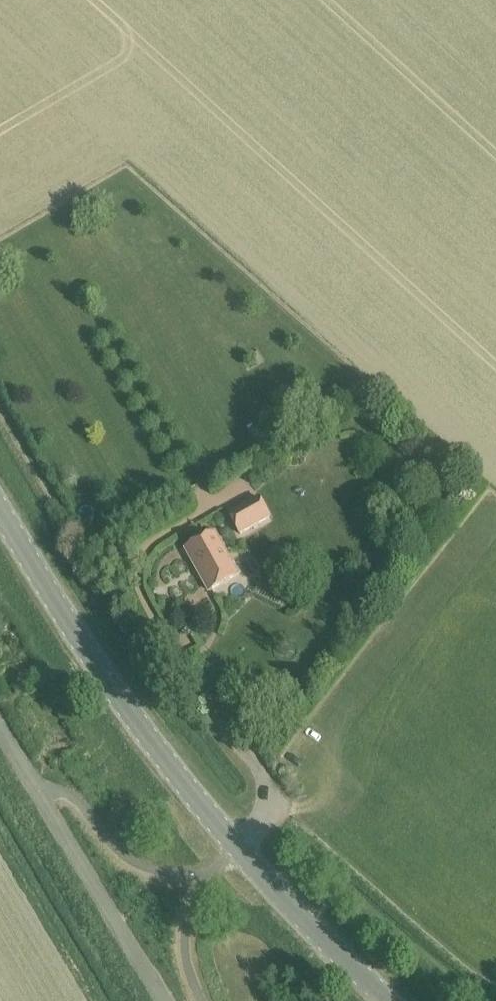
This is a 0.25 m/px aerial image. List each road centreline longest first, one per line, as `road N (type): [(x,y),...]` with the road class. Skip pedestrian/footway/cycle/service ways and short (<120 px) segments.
road 1 (tertiary): [(388,1000),(195,799),(90,656),(0,512)]
road 2 (unclassified): [(163,1000),(0,729)]

